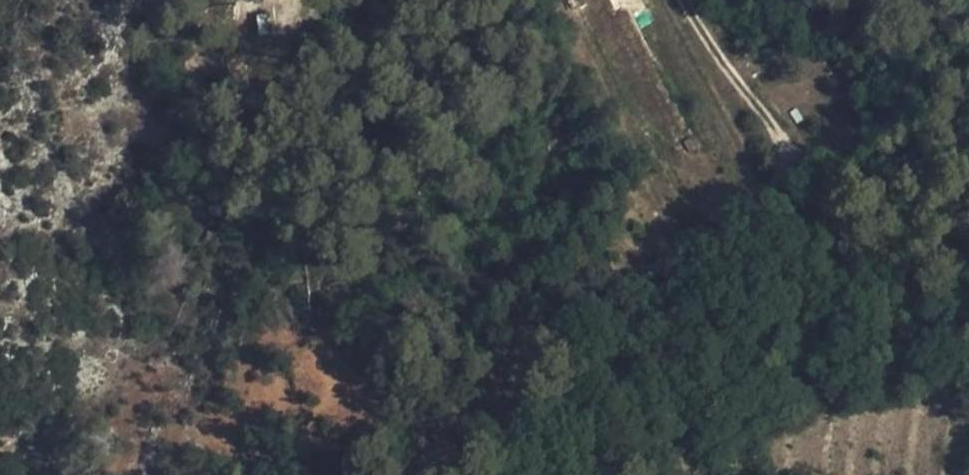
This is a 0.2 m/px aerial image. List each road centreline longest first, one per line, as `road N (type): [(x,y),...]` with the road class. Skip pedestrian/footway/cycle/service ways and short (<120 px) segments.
road 1 (track): [(686,0),(781,142)]

